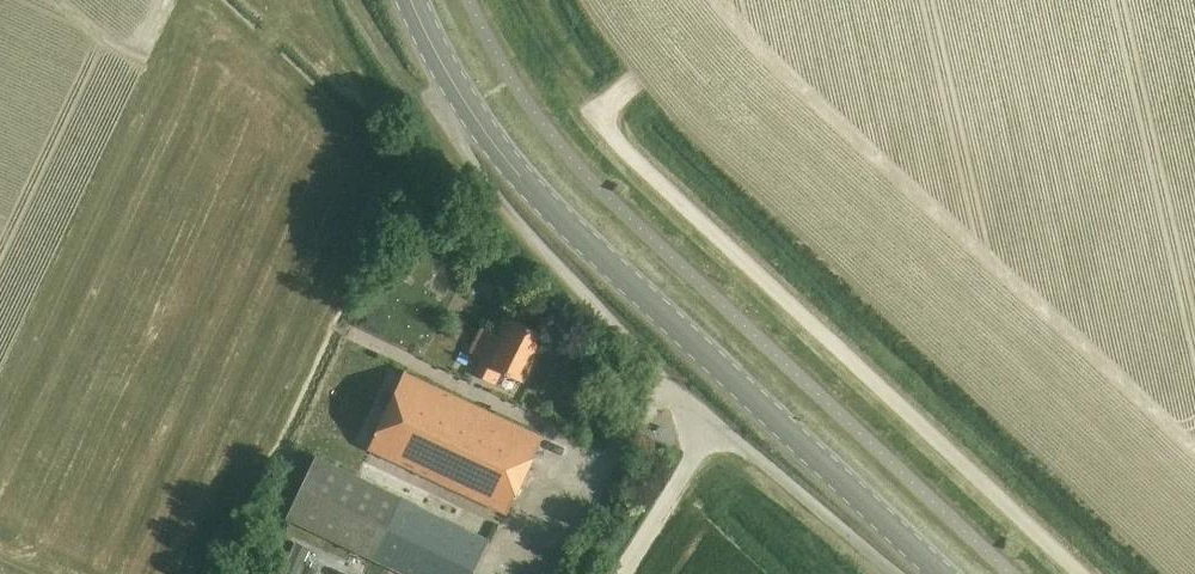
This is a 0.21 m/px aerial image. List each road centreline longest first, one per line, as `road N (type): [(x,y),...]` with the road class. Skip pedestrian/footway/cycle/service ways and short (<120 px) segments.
road 1 (secondary): [(940,573),(557,220),(446,74),(412,0)]
road 2 (unclassified): [(1079,573),(633,164),(596,111),(632,87)]

